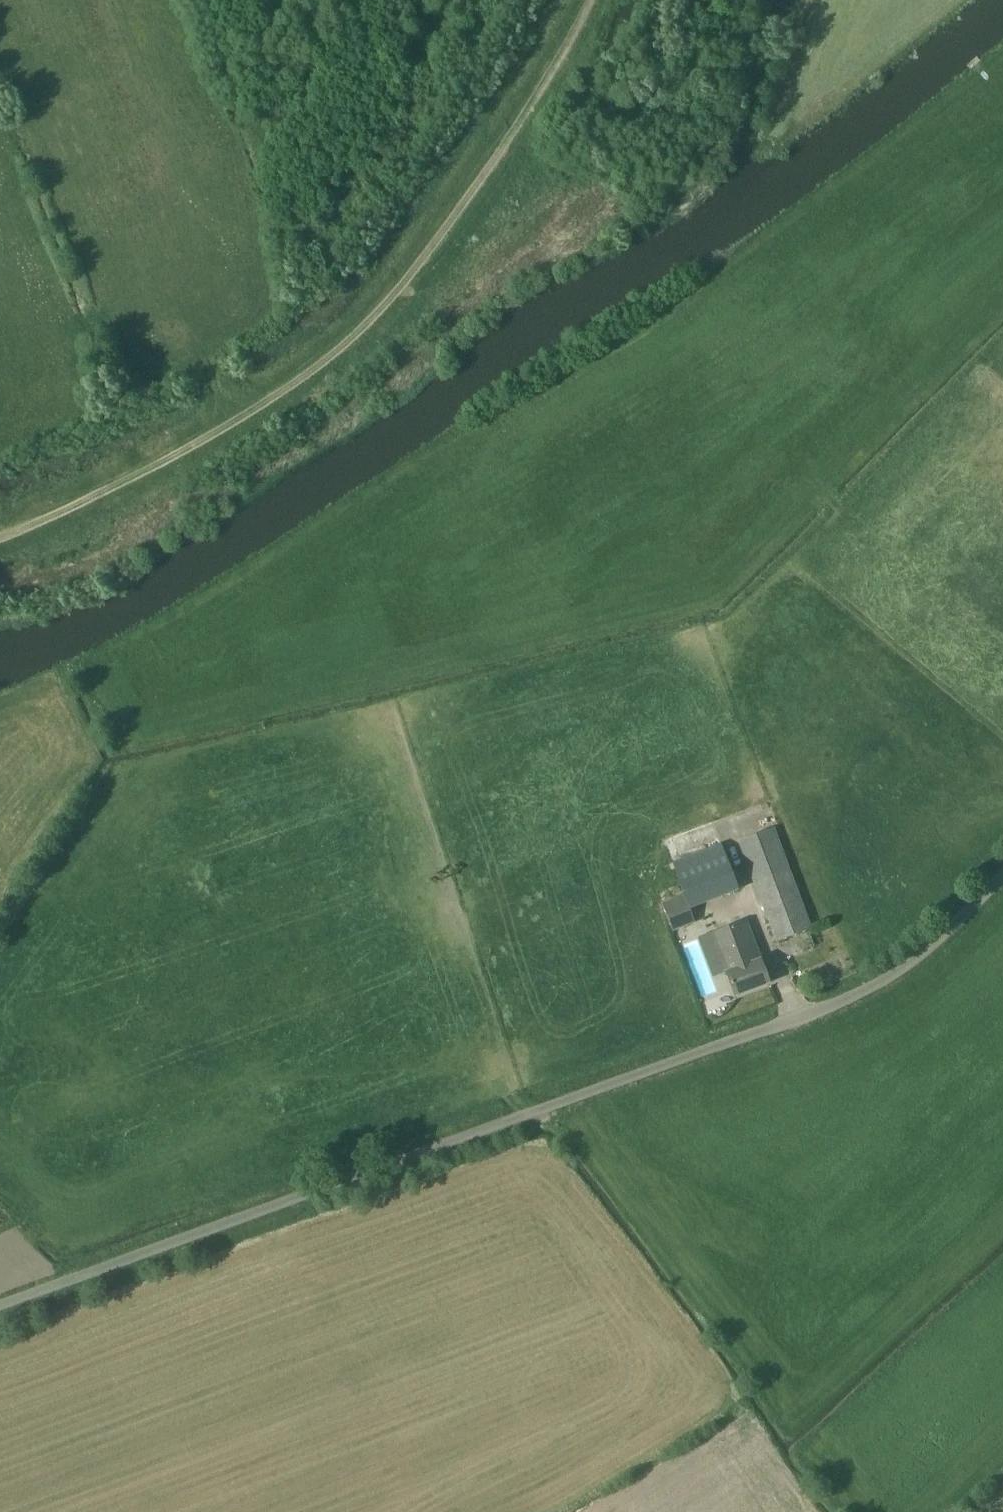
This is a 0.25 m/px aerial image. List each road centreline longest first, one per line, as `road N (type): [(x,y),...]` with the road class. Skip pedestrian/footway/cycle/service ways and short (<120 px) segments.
road 1 (unclassified): [(0,1307),(841,1001),(911,961),(1002,869)]
road 2 (track): [(0,529),(115,487),(242,420),(384,309),(556,64),(588,0)]

